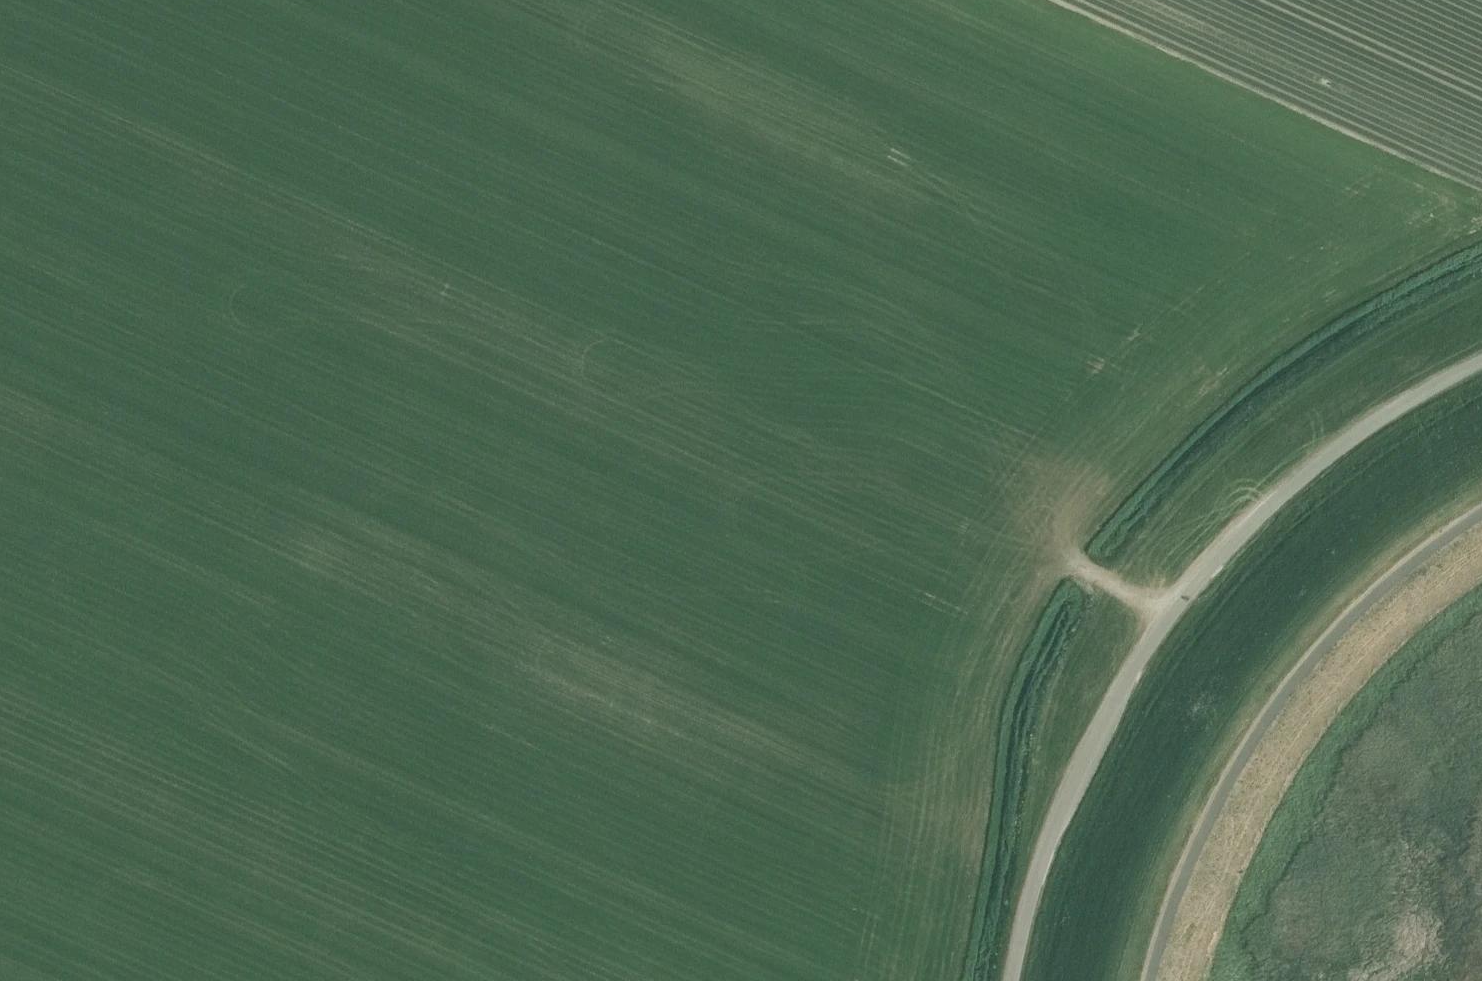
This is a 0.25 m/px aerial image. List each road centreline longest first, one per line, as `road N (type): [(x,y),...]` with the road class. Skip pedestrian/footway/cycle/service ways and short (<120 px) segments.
road 1 (unclassified): [(1013,980),(1056,826),(1113,705),(1161,627),(1233,542),(1324,462),(1481,362)]

